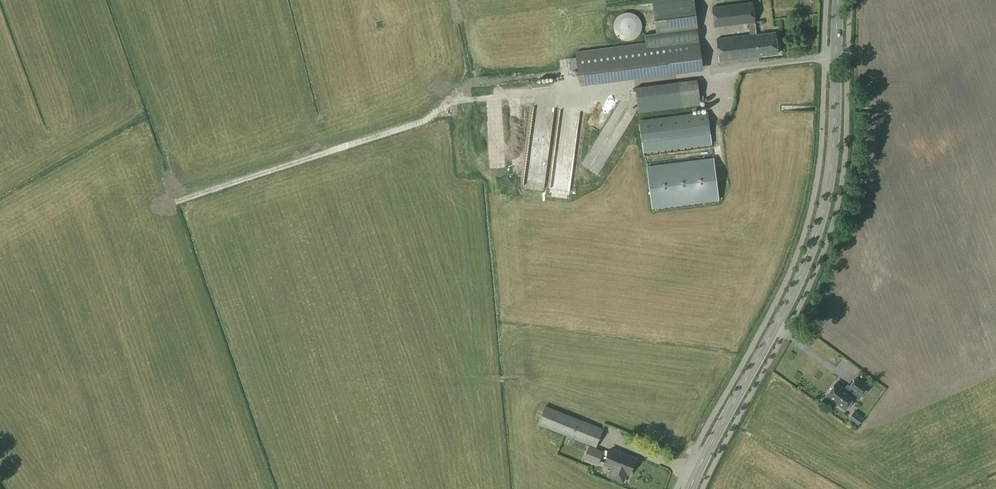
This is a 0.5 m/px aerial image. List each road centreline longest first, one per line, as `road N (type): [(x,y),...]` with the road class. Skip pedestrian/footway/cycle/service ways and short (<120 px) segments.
road 1 (tertiary): [(690,488),(815,237),(833,144),(838,0)]

